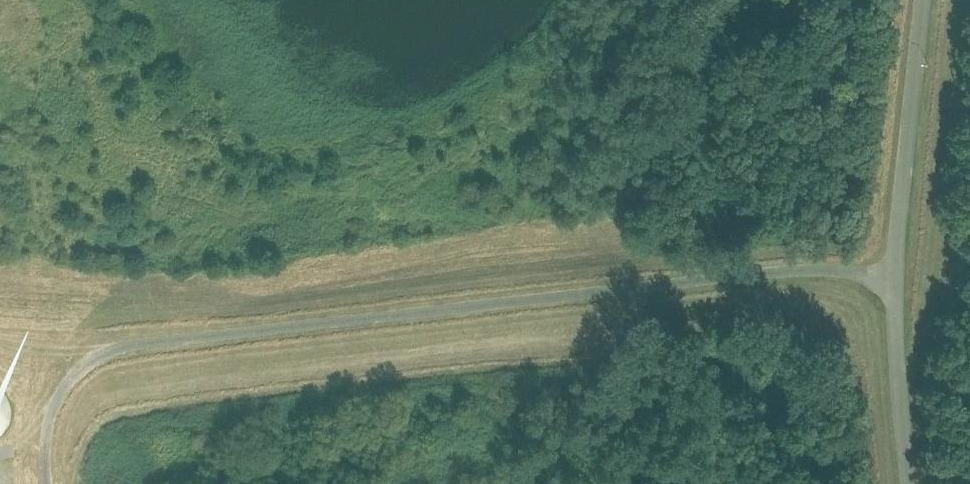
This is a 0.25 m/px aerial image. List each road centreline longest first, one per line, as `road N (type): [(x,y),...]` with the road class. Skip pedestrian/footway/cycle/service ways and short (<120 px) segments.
road 1 (unclassified): [(48,483),(46,440),(62,391),(130,345),(822,271),(895,277)]
road 2 (unclassified): [(895,277),(924,0)]
road 3 (unclassified): [(906,483),(895,277)]

